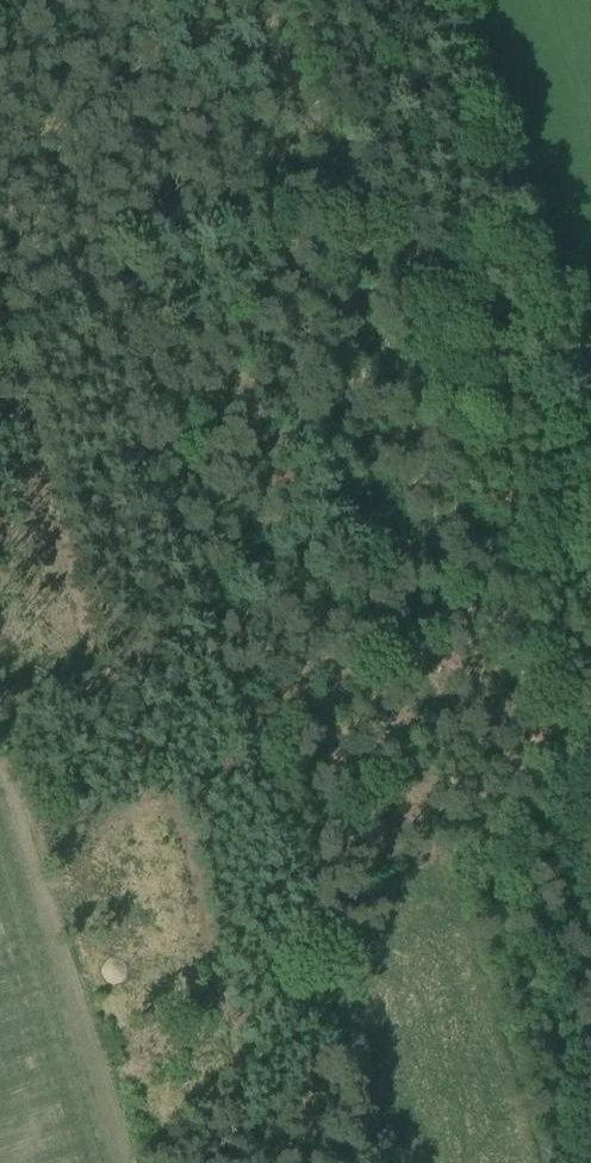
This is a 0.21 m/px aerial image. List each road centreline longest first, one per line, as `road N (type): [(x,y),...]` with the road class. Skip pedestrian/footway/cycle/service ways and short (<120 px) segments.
road 1 (track): [(12,0),(155,440),(203,638),(310,892)]
road 2 (track): [(0,295),(40,422),(99,674),(184,836),(217,995)]

